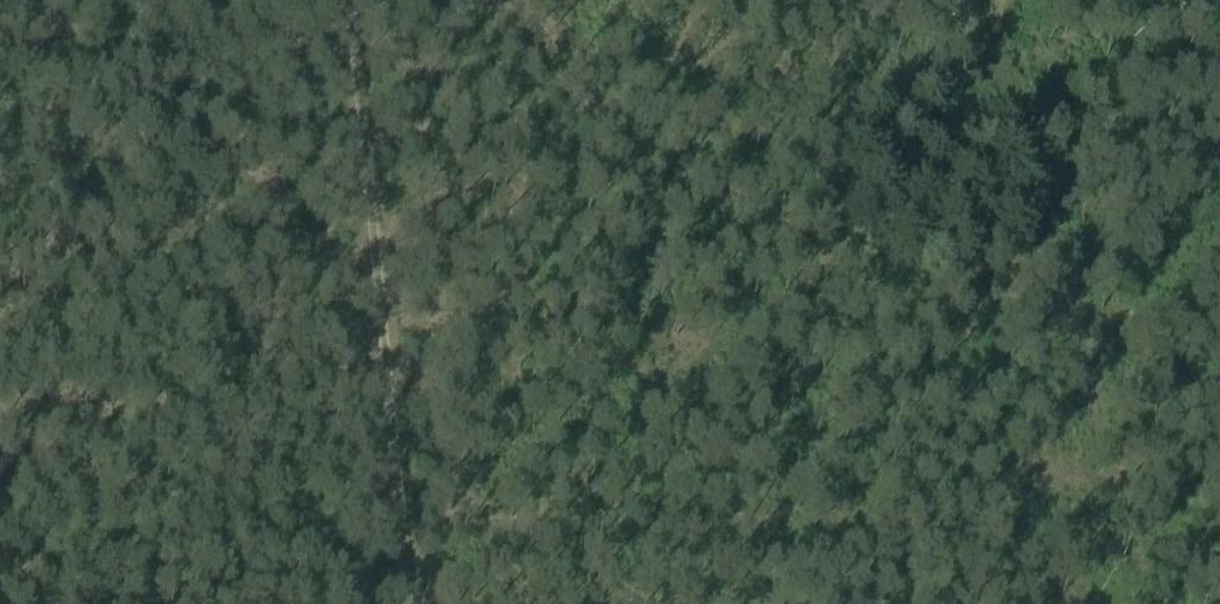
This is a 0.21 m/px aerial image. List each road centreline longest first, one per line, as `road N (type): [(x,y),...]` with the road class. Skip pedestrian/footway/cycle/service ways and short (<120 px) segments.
road 1 (track): [(1151,603),(985,0)]
road 2 (track): [(337,0),(403,603)]

